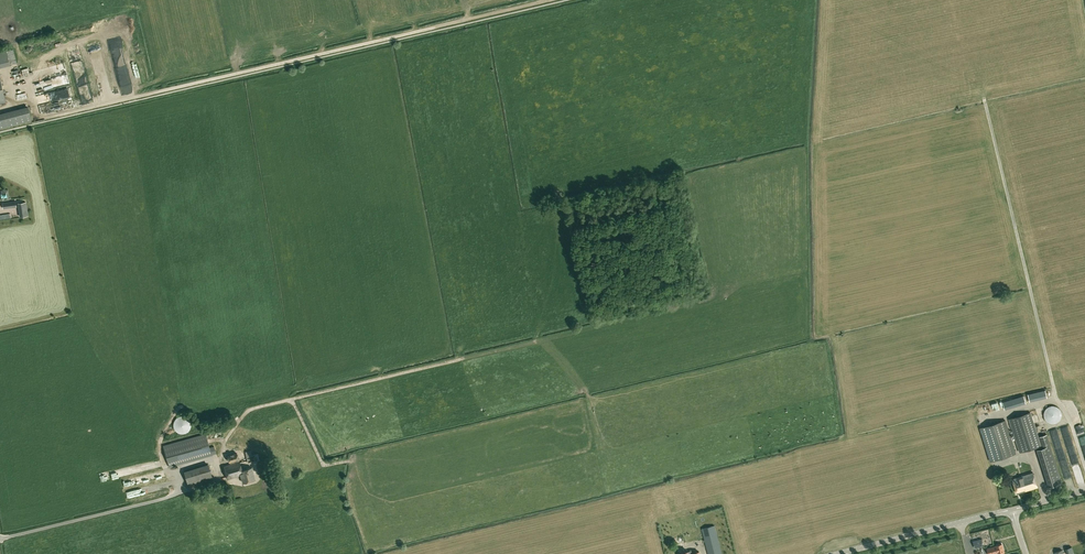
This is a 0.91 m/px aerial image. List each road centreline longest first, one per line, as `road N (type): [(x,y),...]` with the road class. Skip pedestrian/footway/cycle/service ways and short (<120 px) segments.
road 1 (track): [(27,82),(36,120),(552,0)]
road 2 (tertiary): [(837,553),(1011,511)]

